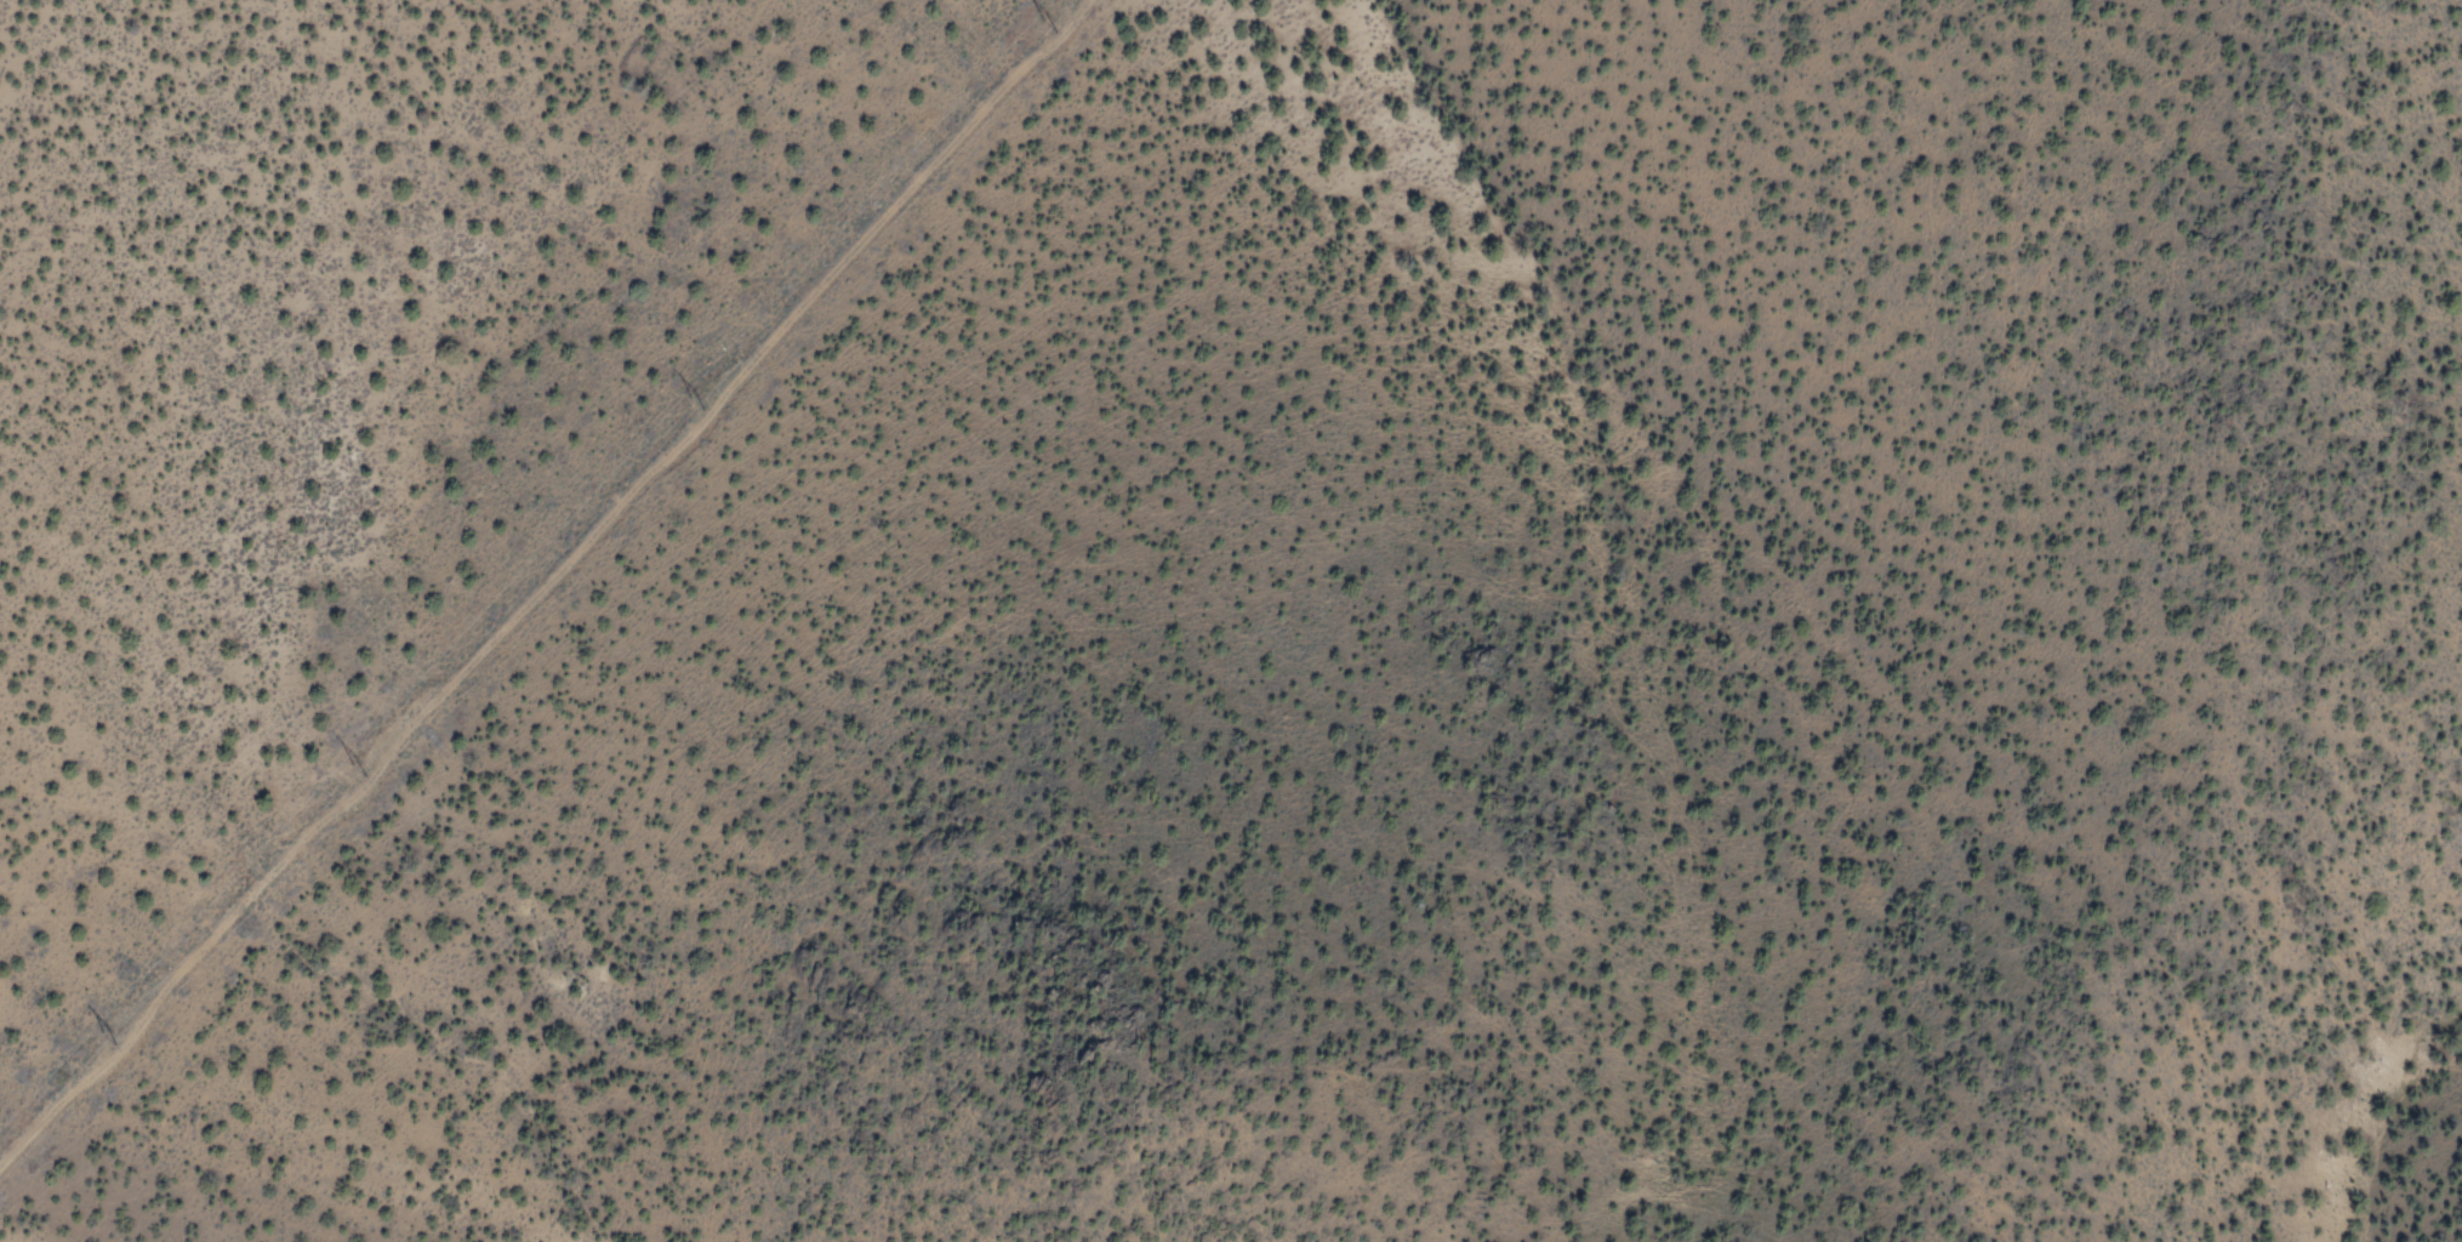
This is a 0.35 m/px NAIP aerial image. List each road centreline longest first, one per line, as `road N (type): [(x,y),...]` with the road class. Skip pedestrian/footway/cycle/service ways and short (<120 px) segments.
road 1 (track): [(0,1136),(751,298)]

